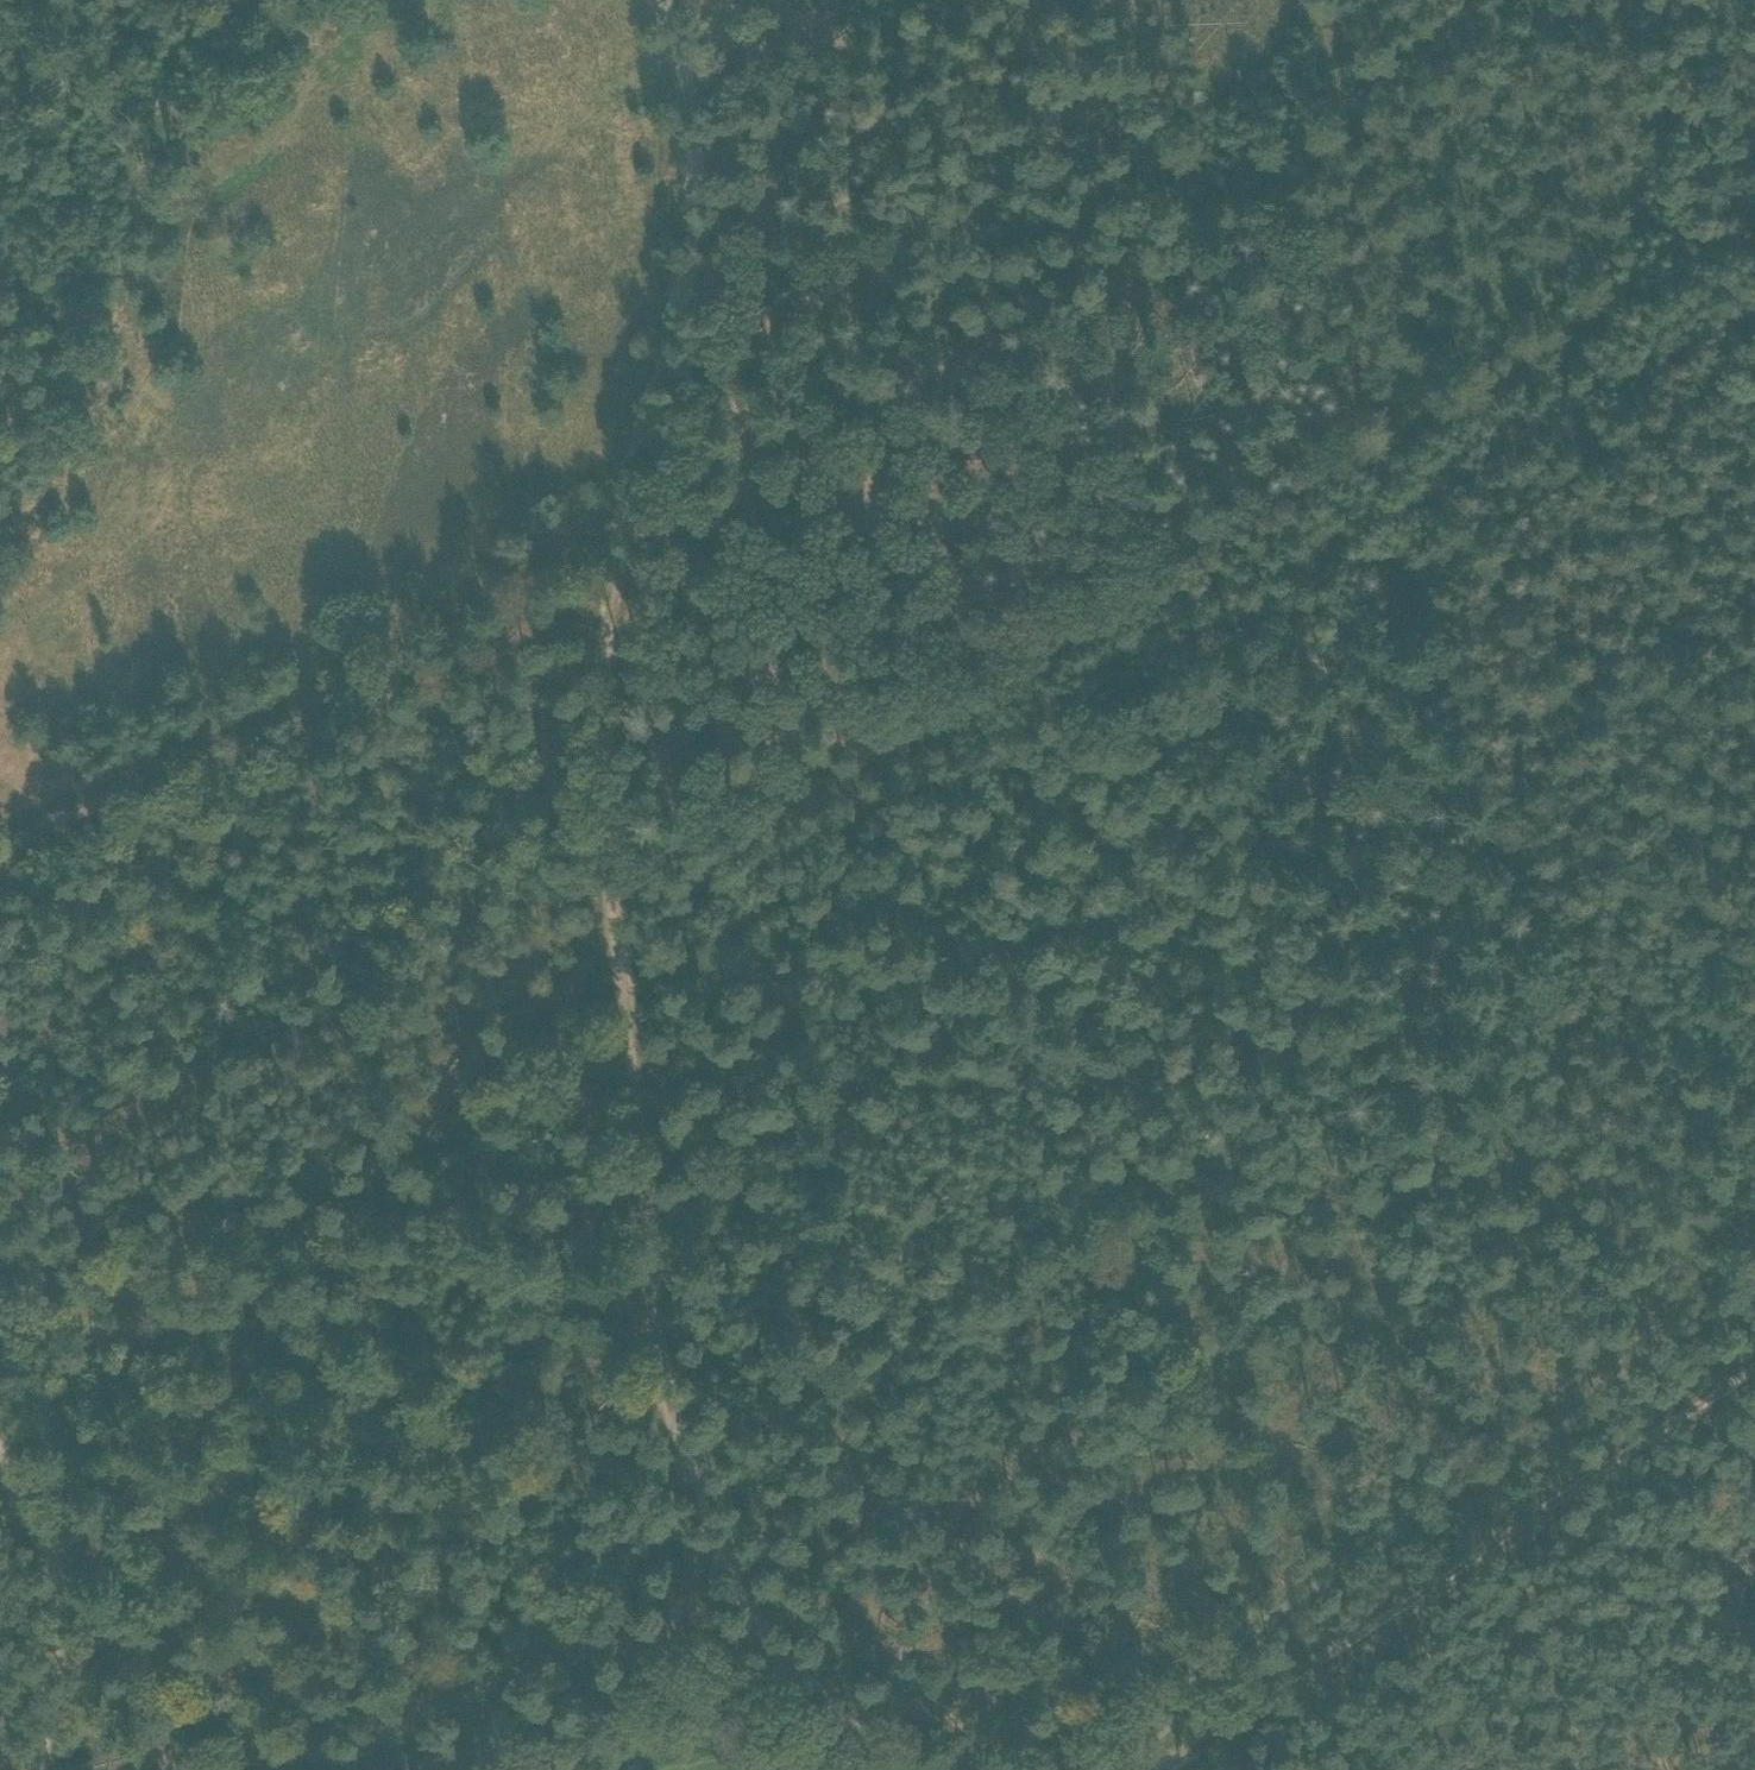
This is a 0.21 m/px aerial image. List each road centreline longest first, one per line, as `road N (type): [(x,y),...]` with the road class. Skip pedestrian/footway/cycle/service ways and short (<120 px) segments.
road 1 (track): [(872,1769),(741,1601),(658,1351),(620,985),(615,553)]
road 2 (track): [(1754,1366),(1341,1636),(1153,1769)]
road 3 (track): [(0,832),(187,755),(554,571),(615,553)]
road 4 (track): [(615,553),(694,215),(679,46),(660,0)]
road 5 (track): [(0,1444),(65,1576),(37,1769)]

